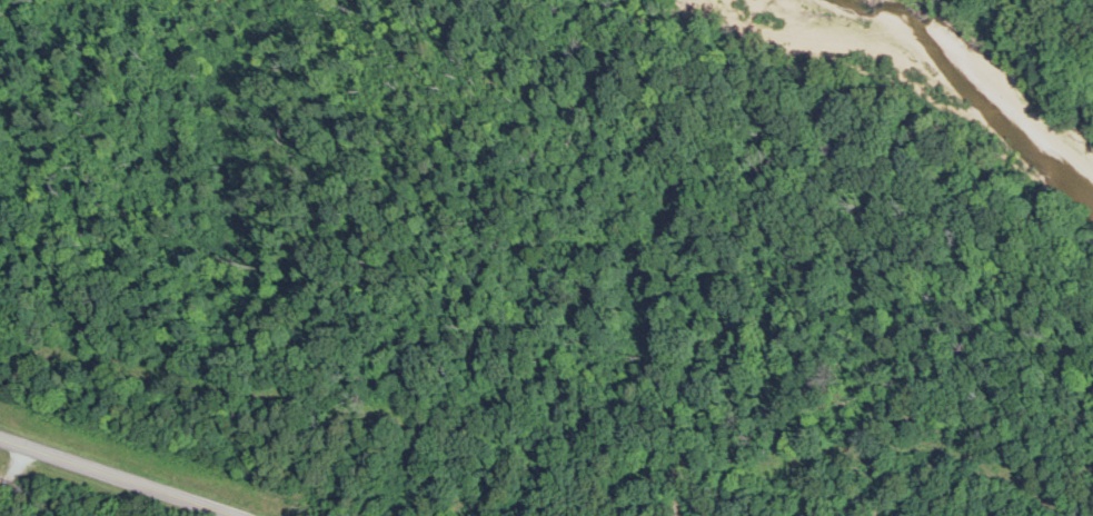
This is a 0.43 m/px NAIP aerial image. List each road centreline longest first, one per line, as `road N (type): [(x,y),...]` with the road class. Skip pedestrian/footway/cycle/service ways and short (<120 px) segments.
road 1 (tertiary): [(0,439),(243,515)]

